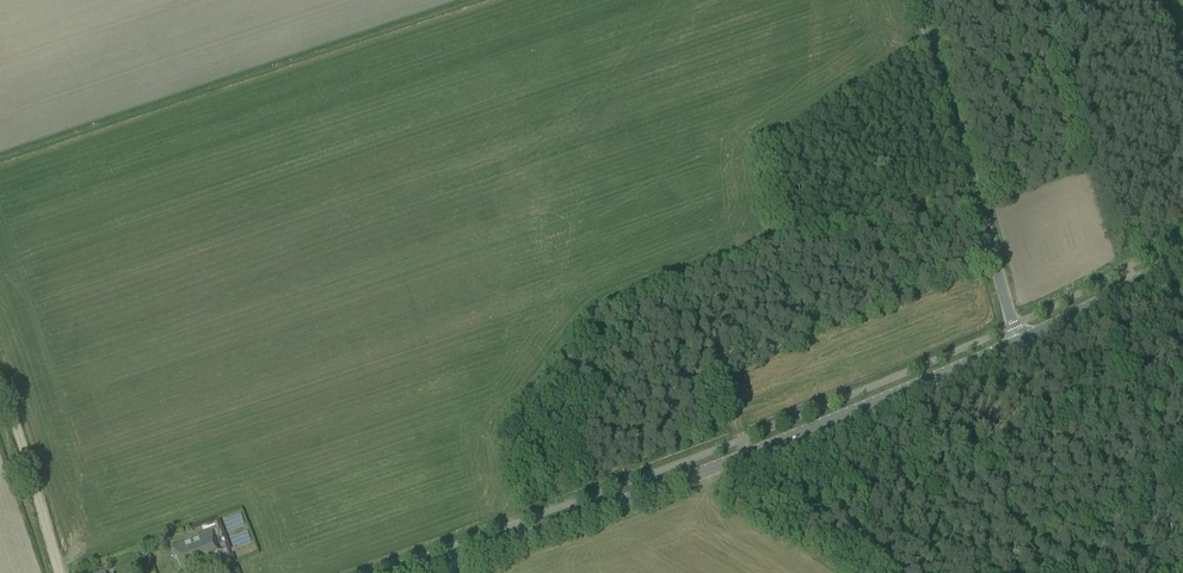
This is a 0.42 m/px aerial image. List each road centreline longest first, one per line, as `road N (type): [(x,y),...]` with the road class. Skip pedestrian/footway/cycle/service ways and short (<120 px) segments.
road 1 (tertiary): [(434,572),(821,427),(1018,342)]
road 2 (unclassified): [(1018,342),(925,0)]
road 3 (track): [(0,384),(58,572)]
road 4 (tertiary): [(1018,342),(1182,257)]

